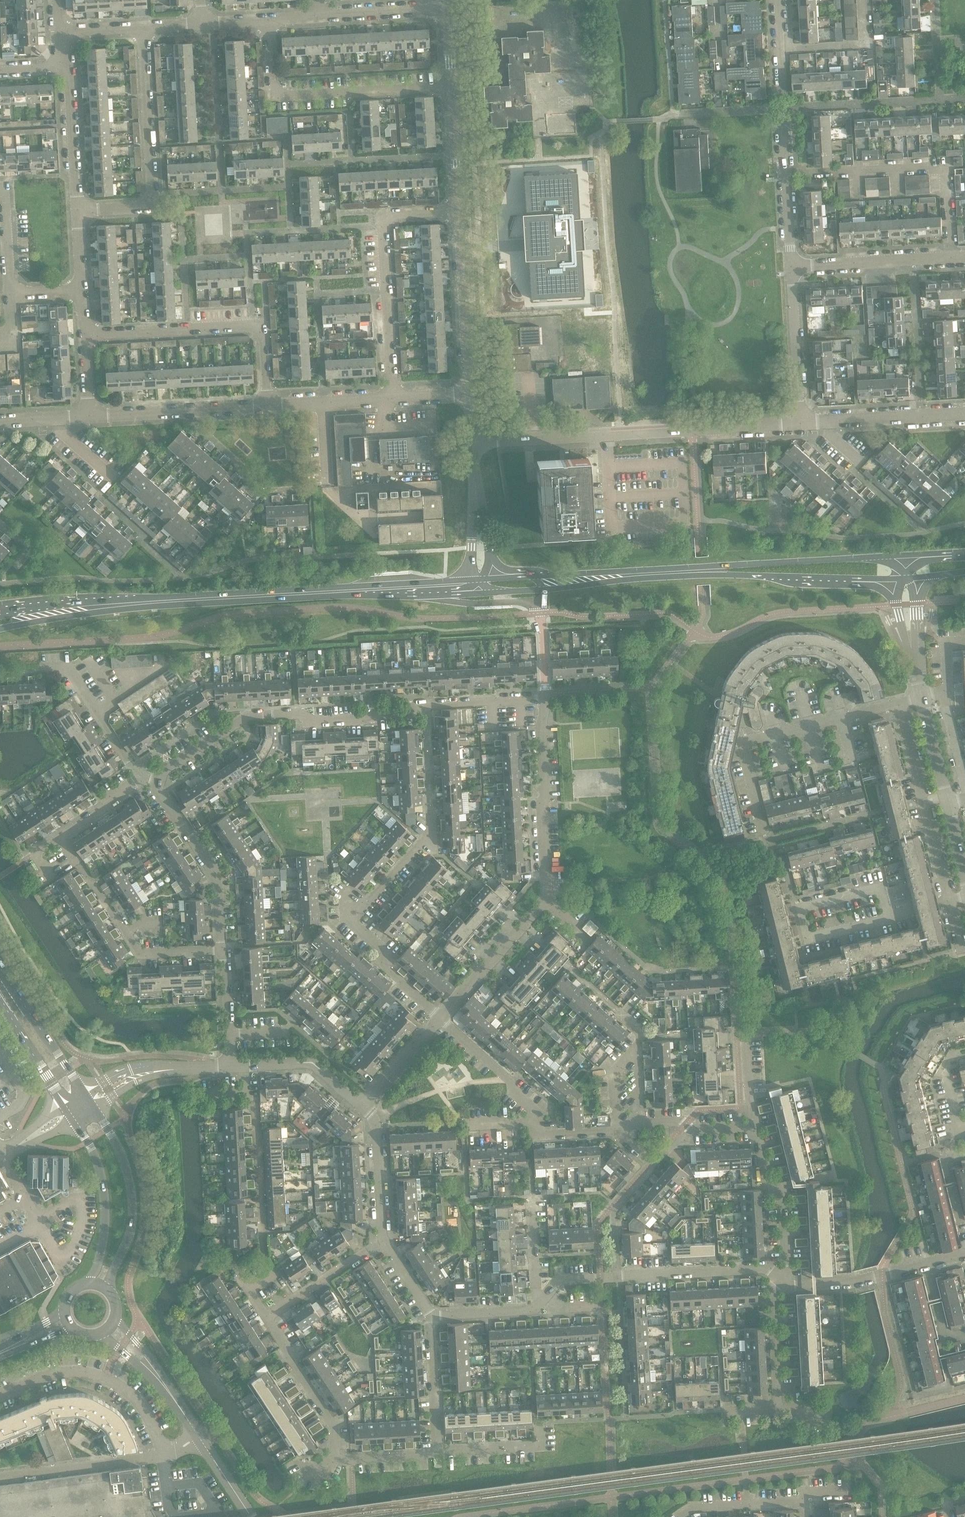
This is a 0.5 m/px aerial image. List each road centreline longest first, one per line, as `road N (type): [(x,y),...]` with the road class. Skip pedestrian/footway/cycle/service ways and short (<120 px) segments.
road 1 (secondary): [(61,611),(472,586)]
road 2 (residential): [(160,780),(250,716),(296,714),(319,722),(417,706),(546,699)]
road 3 (residential): [(440,1018),(547,895),(546,699)]
road 4 (residential): [(474,444),(802,424)]
road 5 (residential): [(440,1018),(383,967),(391,958),(351,922),(433,827),(432,810)]
road 6 (residential): [(267,1317),(335,1427),(336,1459),(438,1454)]
road 7 (residential): [(765,837),(747,742),(903,702)]
road 8 (residential): [(953,257),(950,166),(786,173)]
road 9 (residential): [(394,400),(383,228),(398,216),(460,212)]
road 10 (residential): [(268,408),(258,329),(85,337)]
road 11 (residential): [(77,211),(152,203),(143,27)]
road 12 (residential): [(453,87),(283,94),(273,84),(268,19)]
road 13 (tertiary): [(545,1297),(563,1280),(763,1270),(780,1279)]
road 14 (residential): [(225,949),(139,953),(62,836)]
road 15 (residential): [(0,1395),(62,1373),(107,1378),(143,1407),(163,1456)]
road 16 (residential): [(903,702),(951,898)]
road 17 (residential): [(889,914),(808,939),(800,910),(883,890)]
road 18 (tertiary): [(110,1293),(132,1201),(119,1149),(94,1109)]
road 19 (secondary): [(704,571),(896,579)]
road 20 (secondary): [(894,556),(704,571)]
road 21 (residential): [(225,949),(218,880),(160,780)]
road 22 (residential): [(471,395),(460,212)]
road 23 (residential): [(90,418),(268,408)]
road 24 (tertiary): [(74,1122),(95,1156),(105,1201),(98,1265),(86,1285)]
road 25 (residential): [(163,1456),(0,1479)]
road 26 (residential): [(780,1279),(787,1270),(783,1198),(768,1182),(755,1126)]
road 27 (residential): [(792,266),(953,257)]
road 28 (secondary): [(544,582),(704,571)]
road 29 (residential): [(802,424),(792,266)]
road 30 (residential): [(141,779),(70,671),(43,672)]
road 31 (residential): [(813,424),(964,415)]
road 32 (tertiary): [(84,1094),(0,969)]
road 33 (residential): [(77,211),(69,76),(61,66)]
road 34 (tertiary): [(231,1066),(314,1063),(362,1106)]
road 35 (residential): [(538,1122),(514,1085),(440,1018)]
road 36 (residential): [(384,1240),(267,1317)]
road 37 (tertiary): [(362,1106),(377,1124),(384,1240)]
road 38 (residential): [(438,1454),(432,1316)]
road 39 (residential): [(781,50),(873,45),(870,0)]
road 40 (residential): [(1,1155),(62,1264),(68,1257)]
road 41 (residential): [(780,1279),(772,1289),(778,1408)]
road 42 (residential): [(318,16),(448,8)]
road 43 (residential): [(438,1454),(541,1447),(540,1422)]
road 44 (residential): [(804,1502),(695,1506),(680,1516)]
road 45 (residential): [(460,212),(453,87)]
road 46 (residential): [(786,173),(781,50)]
road 47 (tertiary): [(0,1001),(64,1106)]
road 48 (residential): [(619,1011),(641,1033),(643,1123)]

